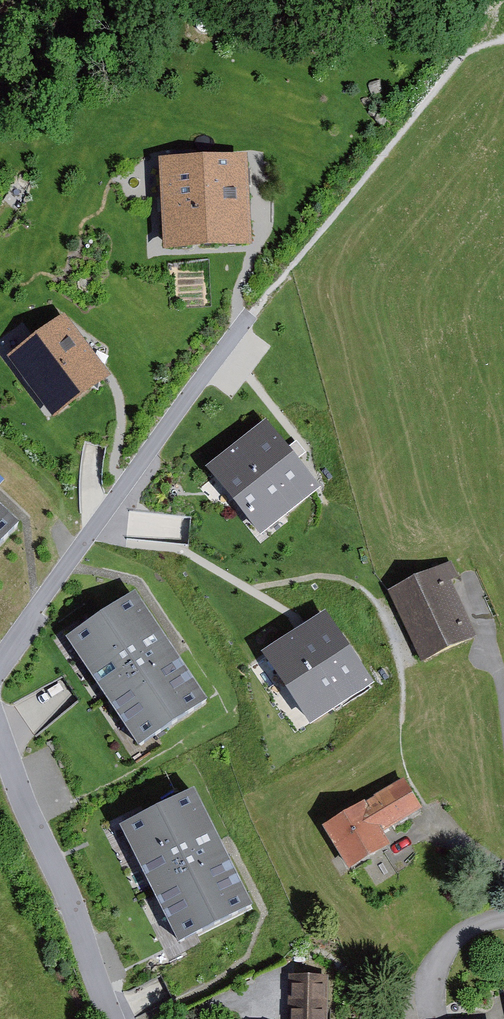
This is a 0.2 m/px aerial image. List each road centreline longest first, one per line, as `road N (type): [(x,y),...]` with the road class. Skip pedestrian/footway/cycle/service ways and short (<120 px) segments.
road 1 (residential): [(278,287),(139,467),(0,669)]
road 2 (track): [(503,38),(463,59),(278,287)]
road 3 (residential): [(116,1018),(0,746)]

